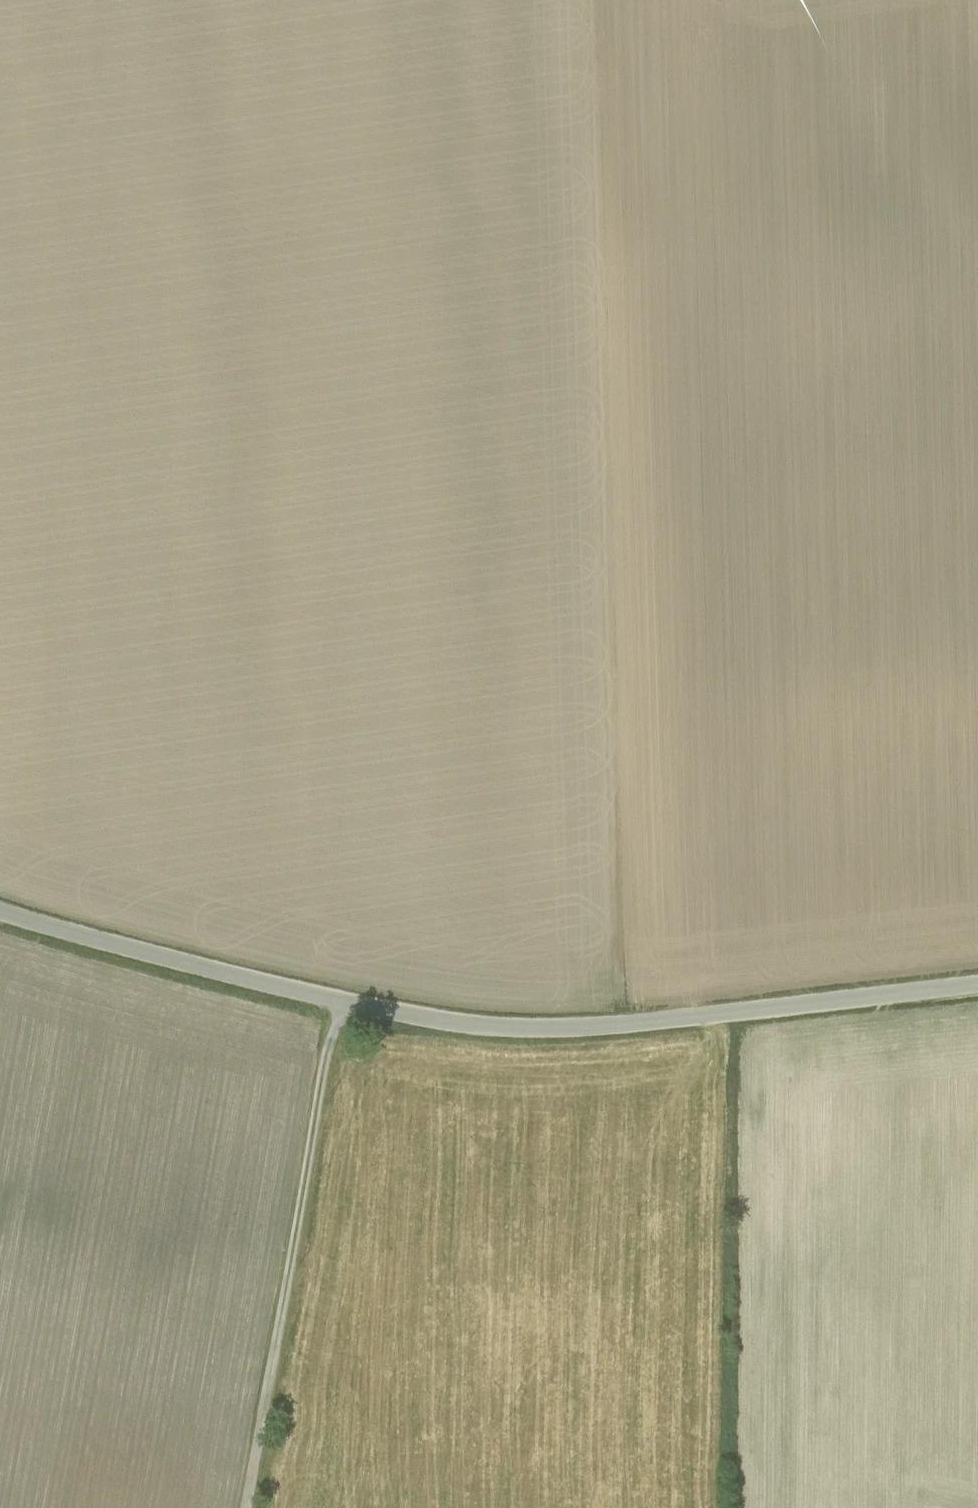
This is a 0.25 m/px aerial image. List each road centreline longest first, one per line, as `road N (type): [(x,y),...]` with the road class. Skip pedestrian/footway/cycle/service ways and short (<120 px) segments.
road 1 (unclassified): [(0,895),(342,998),(483,1021),(645,1020),(977,978)]
road 2 (track): [(342,998),(247,1507)]

